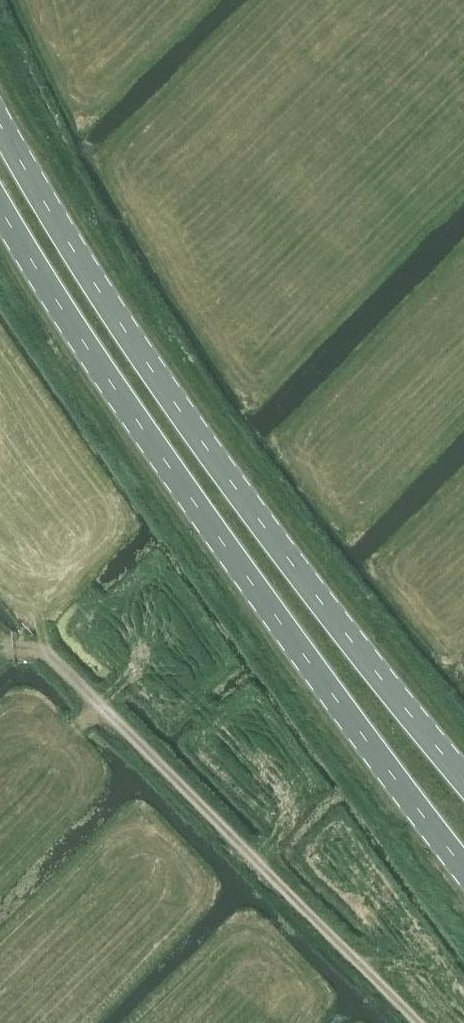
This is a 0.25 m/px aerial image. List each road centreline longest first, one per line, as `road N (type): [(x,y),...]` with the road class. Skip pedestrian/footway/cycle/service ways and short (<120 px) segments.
road 1 (primary): [(0,204),(84,342),(227,547),(463,867)]
road 2 (primary): [(463,778),(266,528),(120,323),(0,120)]
road 3 (track): [(417,1022),(46,653),(31,648)]

